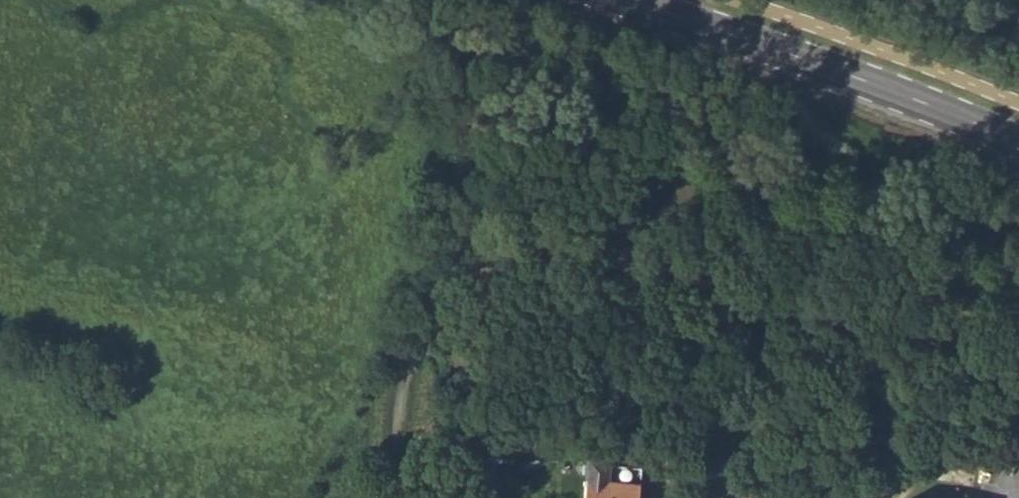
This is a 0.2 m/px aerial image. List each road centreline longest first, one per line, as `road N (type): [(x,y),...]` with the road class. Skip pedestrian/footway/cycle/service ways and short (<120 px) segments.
road 1 (secondary): [(642,0),(1018,141)]
road 2 (track): [(718,25),(677,196)]

